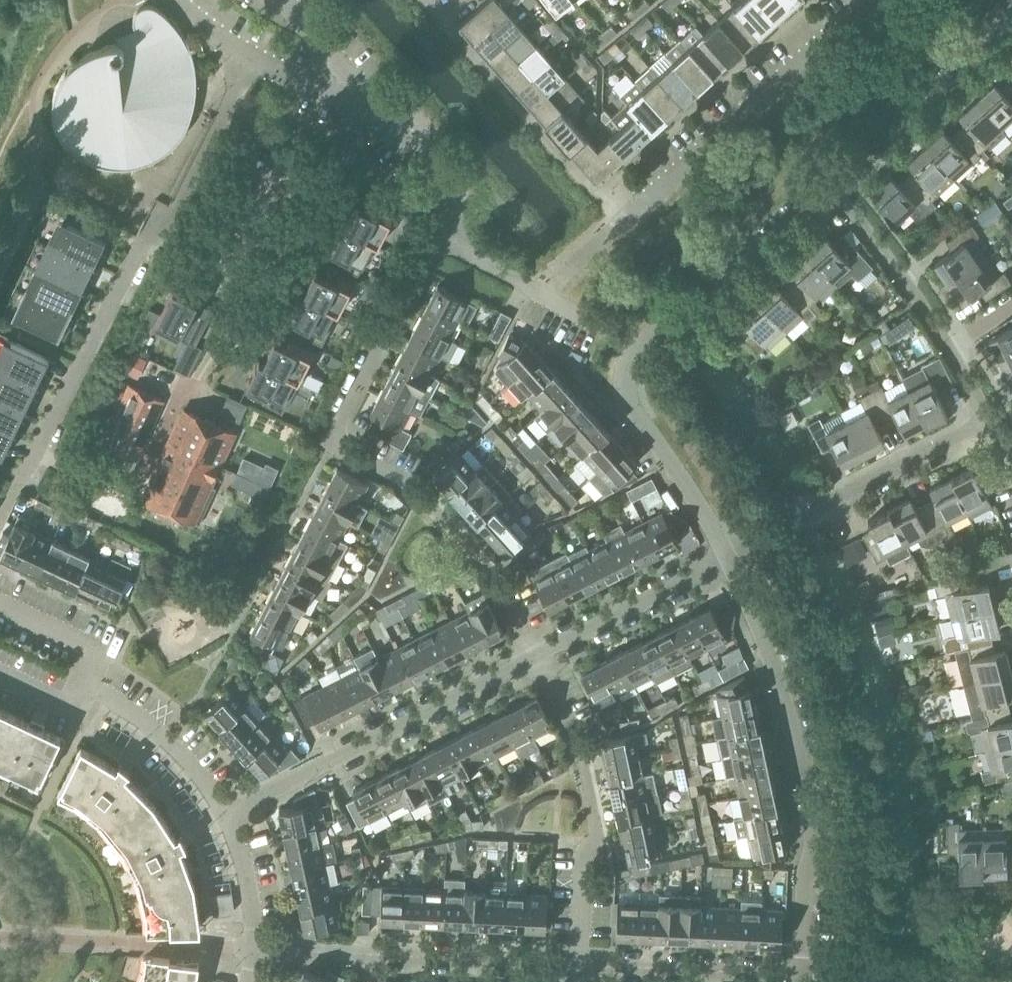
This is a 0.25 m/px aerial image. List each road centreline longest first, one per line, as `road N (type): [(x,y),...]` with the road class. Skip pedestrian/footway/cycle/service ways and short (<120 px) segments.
road 1 (residential): [(636,356),(1011,13)]
road 2 (residential): [(16,479),(133,260),(177,210),(251,57)]
road 3 (residential): [(799,981),(805,878),(814,849),(807,804),(779,684),(728,558)]
road 4 (residential): [(547,294),(870,0)]
road 5 (unclassified): [(180,397),(365,91)]
road 6 (residential): [(332,439),(439,235),(547,294)]
road 7 (residential): [(222,815),(535,655)]
road 8 (residential): [(535,655),(578,737),(599,847),(582,866),(578,965)]
road 9 (residential): [(578,965),(252,948)]
road 10 (residential): [(332,439),(440,514),(502,588),(535,655)]
road 11 (residential): [(728,558),(990,420)]
road 12 (residential): [(728,558),(627,394),(627,366),(636,356)]
road 13 (residential): [(535,655),(728,558)]
road 14 (residential): [(222,815),(202,777),(167,740),(83,681)]
road 15 (residential): [(990,420),(899,272)]
road 16 (residential): [(365,91),(458,196),(444,221)]
road 17 (residential): [(252,948),(244,871),(222,815)]
road 18 (residential): [(83,681),(90,647),(0,604)]
road 19 (unclassified): [(365,91),(285,0)]
road 20 (unclassified): [(251,57),(334,90),(365,91)]

